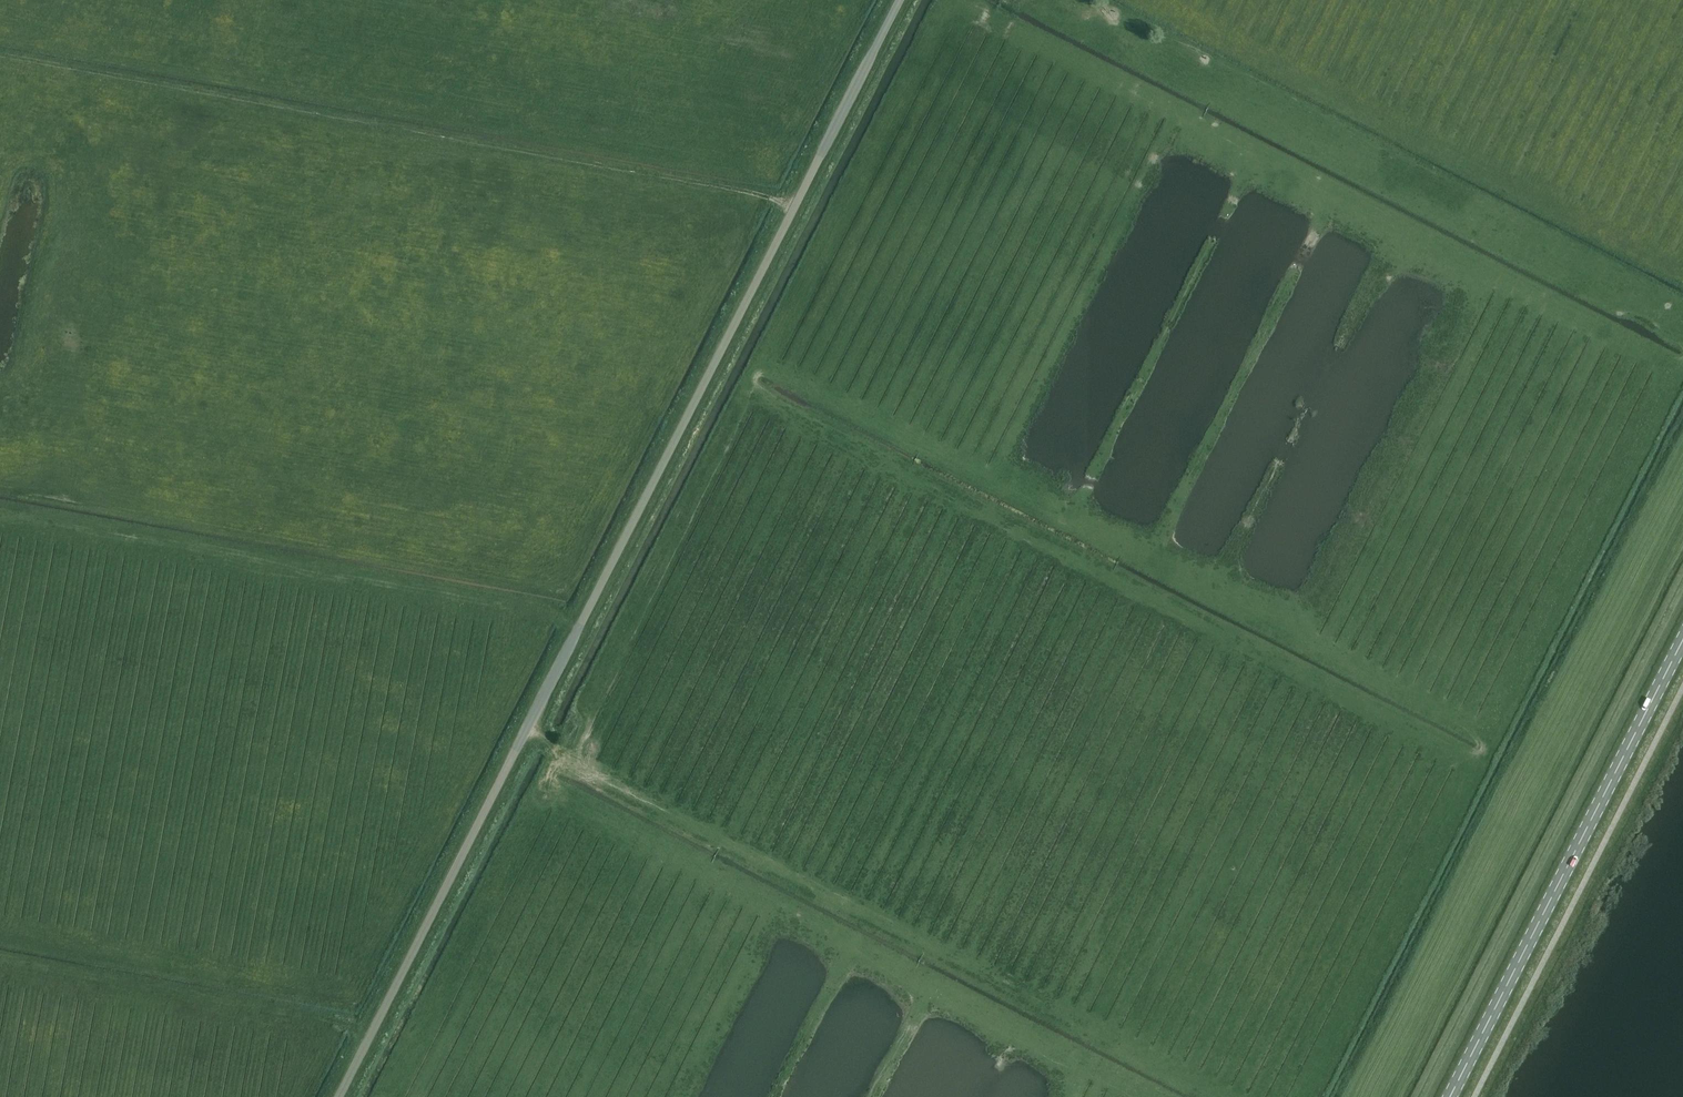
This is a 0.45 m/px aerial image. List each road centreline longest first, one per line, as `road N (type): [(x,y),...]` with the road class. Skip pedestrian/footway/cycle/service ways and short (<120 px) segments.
road 1 (unclassified): [(339,1096),(900,0)]
road 2 (primary): [(1449,1096),(1682,641)]

